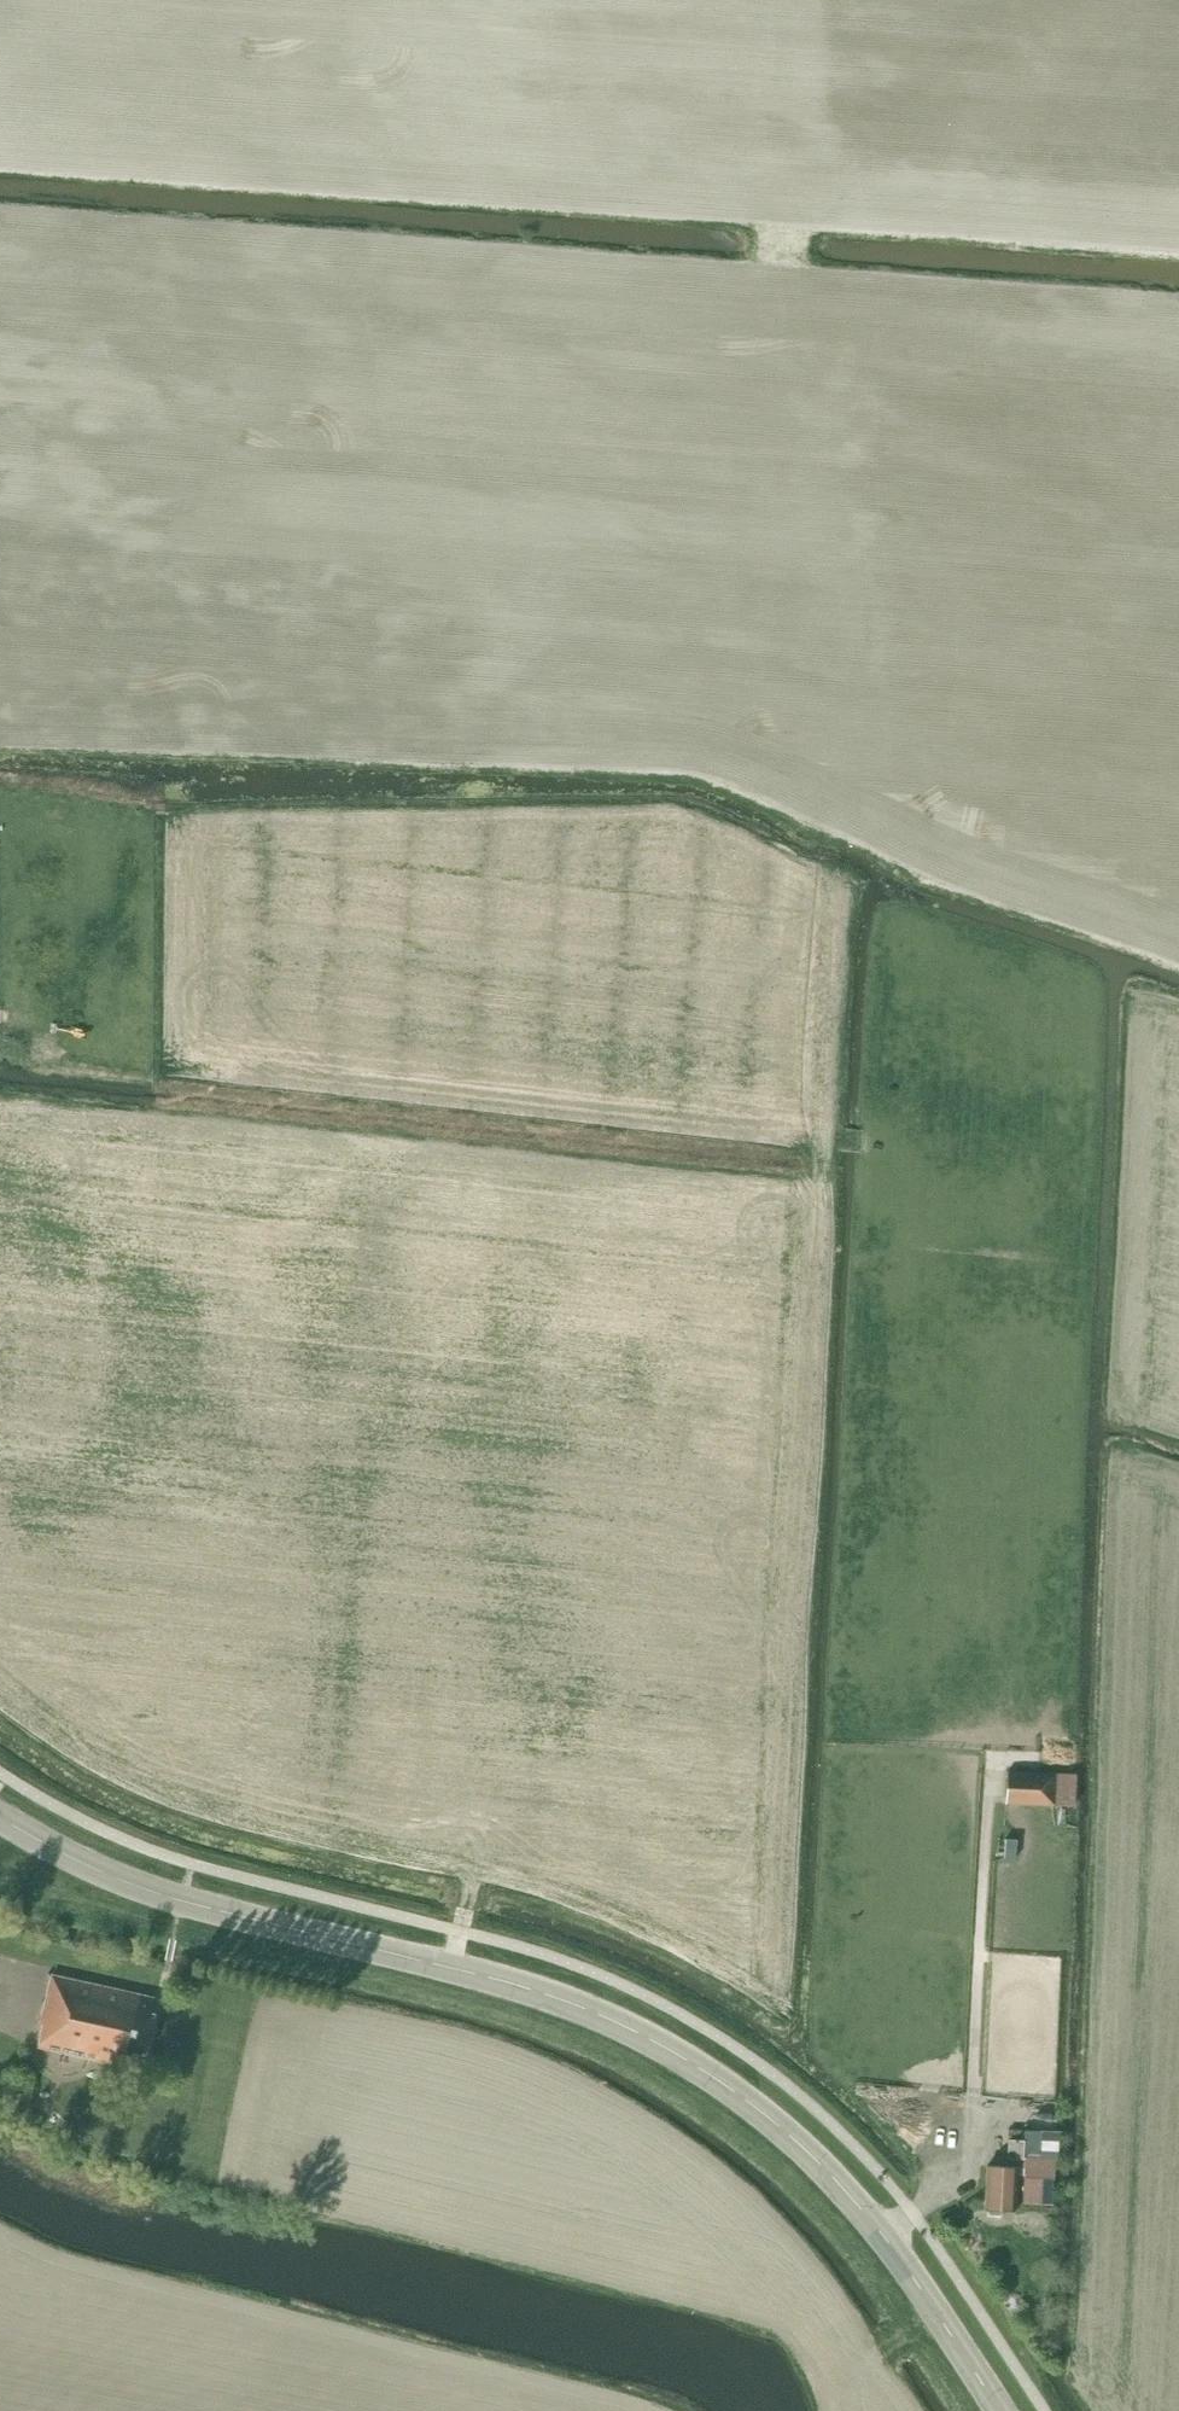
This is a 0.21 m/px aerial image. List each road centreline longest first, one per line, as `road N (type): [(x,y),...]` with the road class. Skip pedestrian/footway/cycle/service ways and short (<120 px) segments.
road 1 (secondary): [(1000,2410),(873,2221),(829,2174),(750,2101),(661,2044),(541,1992),(121,1879),(0,1816)]

